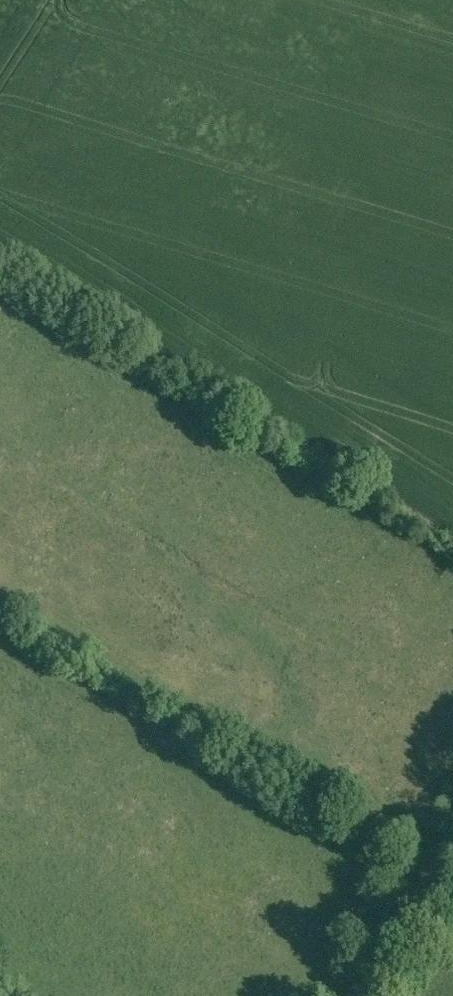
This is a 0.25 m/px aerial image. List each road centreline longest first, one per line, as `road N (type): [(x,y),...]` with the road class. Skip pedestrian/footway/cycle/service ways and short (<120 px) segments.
road 1 (residential): [(452,832),(353,995)]

